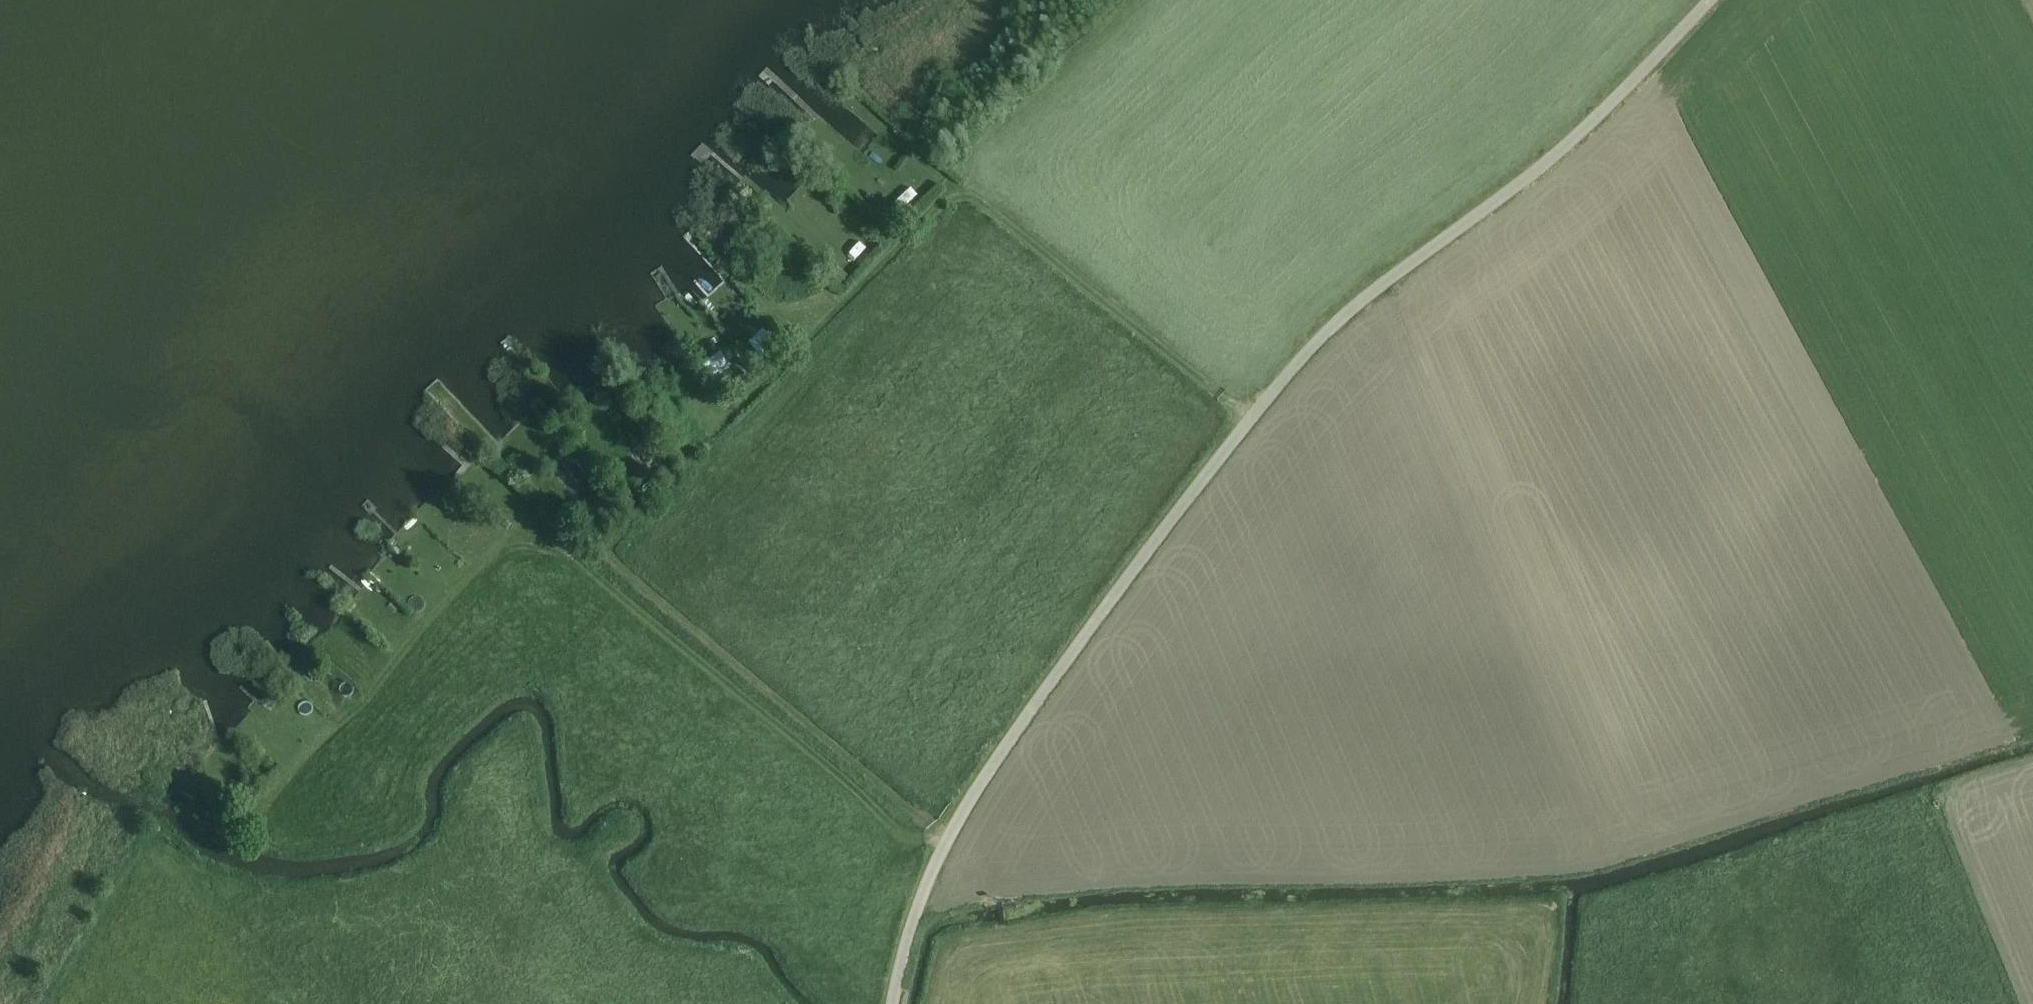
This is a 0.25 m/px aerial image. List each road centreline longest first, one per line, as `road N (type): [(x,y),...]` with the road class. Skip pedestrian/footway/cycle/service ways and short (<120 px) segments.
road 1 (unclassified): [(892,1003),(922,899),(971,799),(1252,416),(1344,317),(1556,155),(1710,0)]
road 2 (track): [(826,315),(919,222),(970,190),(1252,416)]
road 3 (track): [(611,536),(610,554),(949,836)]

